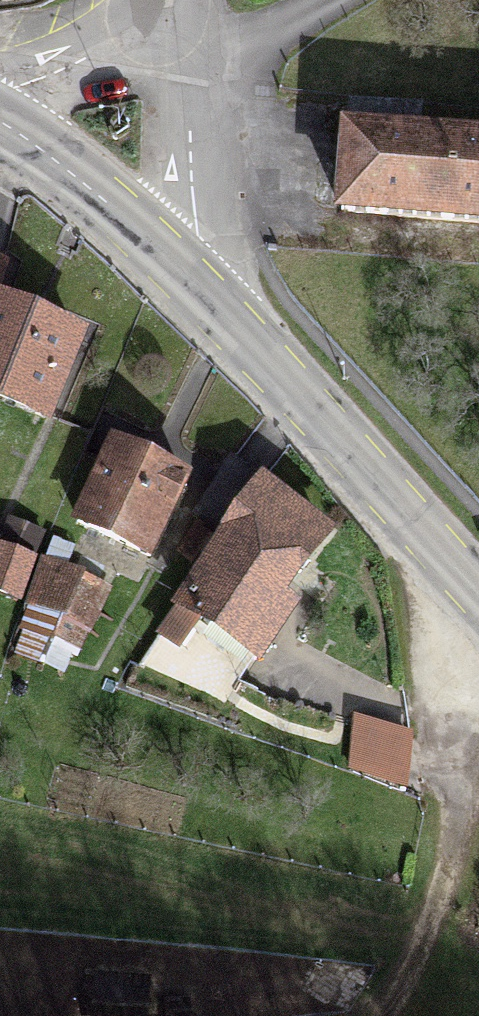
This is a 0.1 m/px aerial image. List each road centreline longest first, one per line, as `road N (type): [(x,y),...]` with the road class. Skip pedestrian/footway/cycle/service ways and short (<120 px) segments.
road 1 (tertiary): [(478,590),(190,274)]
road 2 (track): [(386,1015),(430,937),(459,677),(478,639)]
road 3 (residential): [(190,274),(200,234),(182,31)]
road 4 (tertiary): [(190,274),(88,187),(0,127)]
road 5 (residential): [(182,31),(115,46),(0,103)]

